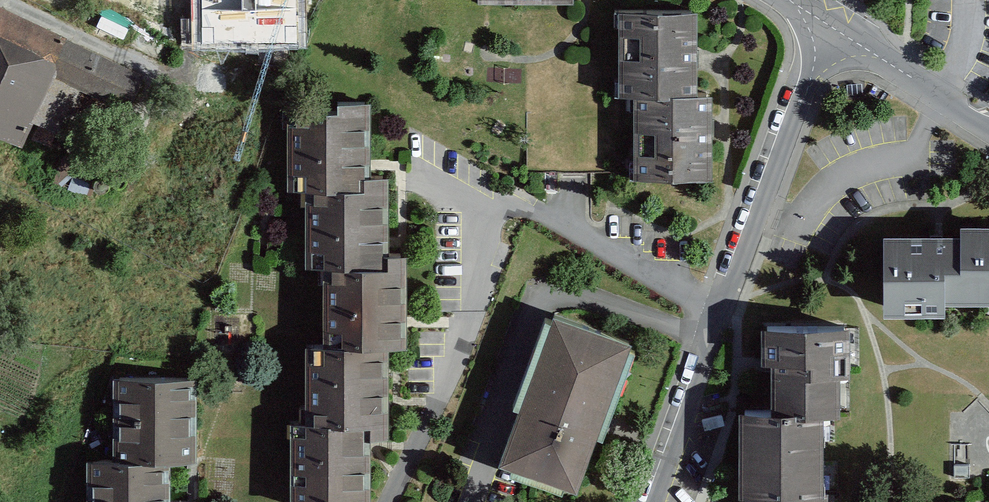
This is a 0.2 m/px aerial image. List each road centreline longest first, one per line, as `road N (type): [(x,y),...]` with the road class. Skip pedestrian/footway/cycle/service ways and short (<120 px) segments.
road 1 (residential): [(727,312),(494,205),(436,426),(391,501)]
road 2 (residential): [(832,28),(727,312)]
road 3 (residential): [(727,312),(652,501)]
road 4 (residential): [(832,28),(988,125)]

